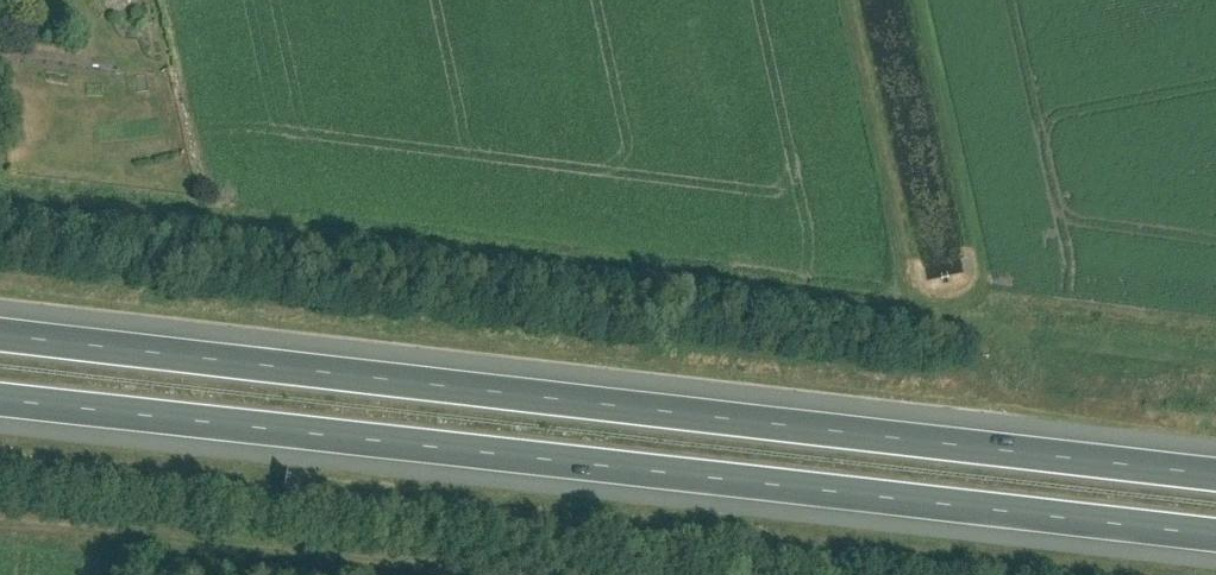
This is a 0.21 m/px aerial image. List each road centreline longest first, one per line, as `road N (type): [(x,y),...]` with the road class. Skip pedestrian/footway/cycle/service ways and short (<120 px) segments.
road 1 (motorway): [(1215,475),(0,335)]
road 2 (motorway): [(0,405),(1215,541)]

